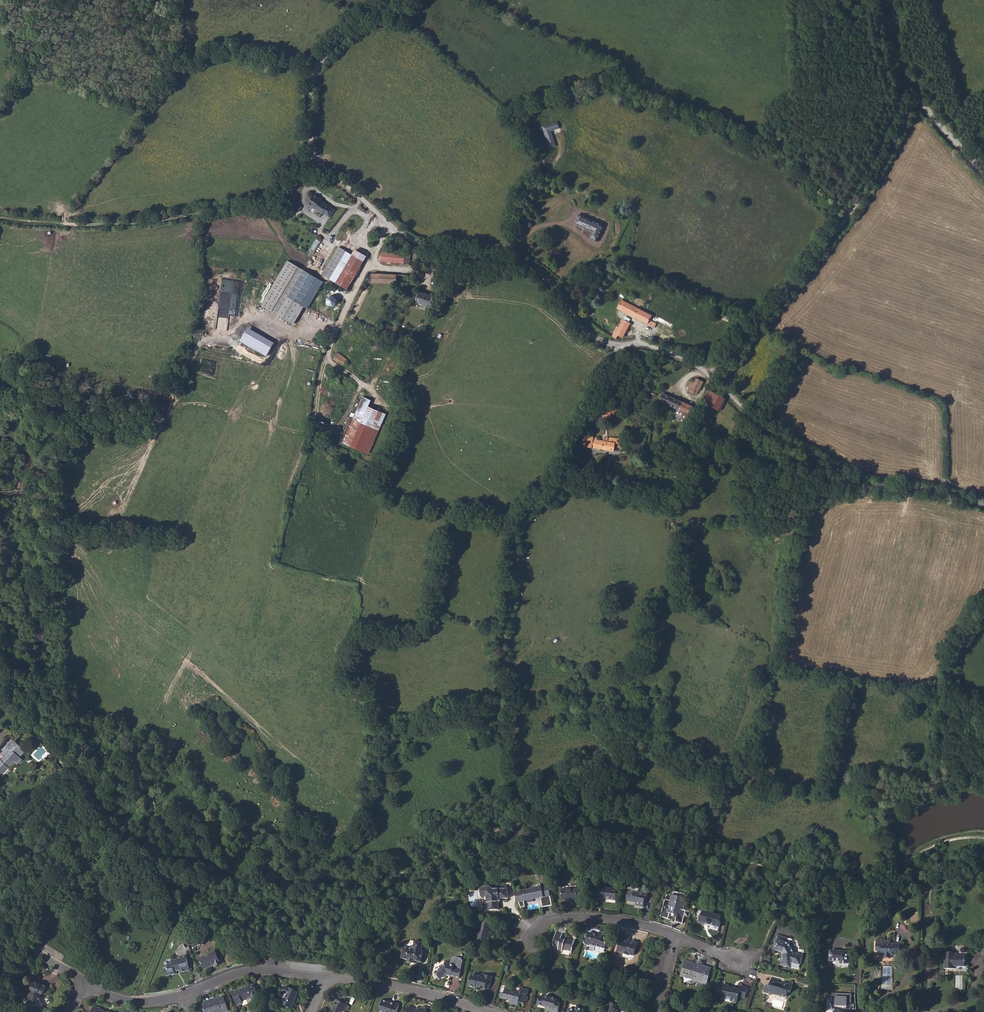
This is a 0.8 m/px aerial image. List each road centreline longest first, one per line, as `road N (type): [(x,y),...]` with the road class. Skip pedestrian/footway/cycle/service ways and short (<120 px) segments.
road 1 (track): [(623,345),(555,495),(516,526),(490,700),(379,740),(370,793)]
road 2 (unclassified): [(388,0),(317,72),(311,127),(317,156),(406,237),(519,265)]
road 3 (unclassified): [(519,265),(550,282),(601,341),(688,360),(815,459)]
road 4 (track): [(317,156),(285,170),(277,201),(132,224),(0,216)]
road 5 (track): [(920,101),(847,217),(714,376)]
road 6 (track): [(388,221),(332,340),(313,426),(298,439),(286,475),(227,465)]
road 7 (track): [(54,0),(106,16),(177,59),(227,49),(317,72)]
road 8 (track): [(564,477),(620,495),(691,493),(691,429),(714,376)]
road 9 (unclassified): [(890,0),(913,87),(983,173)]
road 10 (unclassified): [(815,459),(866,484),(983,504)]
road 11 (residential): [(485,1011),(328,977)]
road 12 (residential): [(533,942),(549,919),(592,917),(679,937)]
road 13 (residential): [(328,977),(258,971),(187,995)]
road 14 (track): [(212,331),(231,335),(259,314),(301,333),(317,325),(336,330)]

